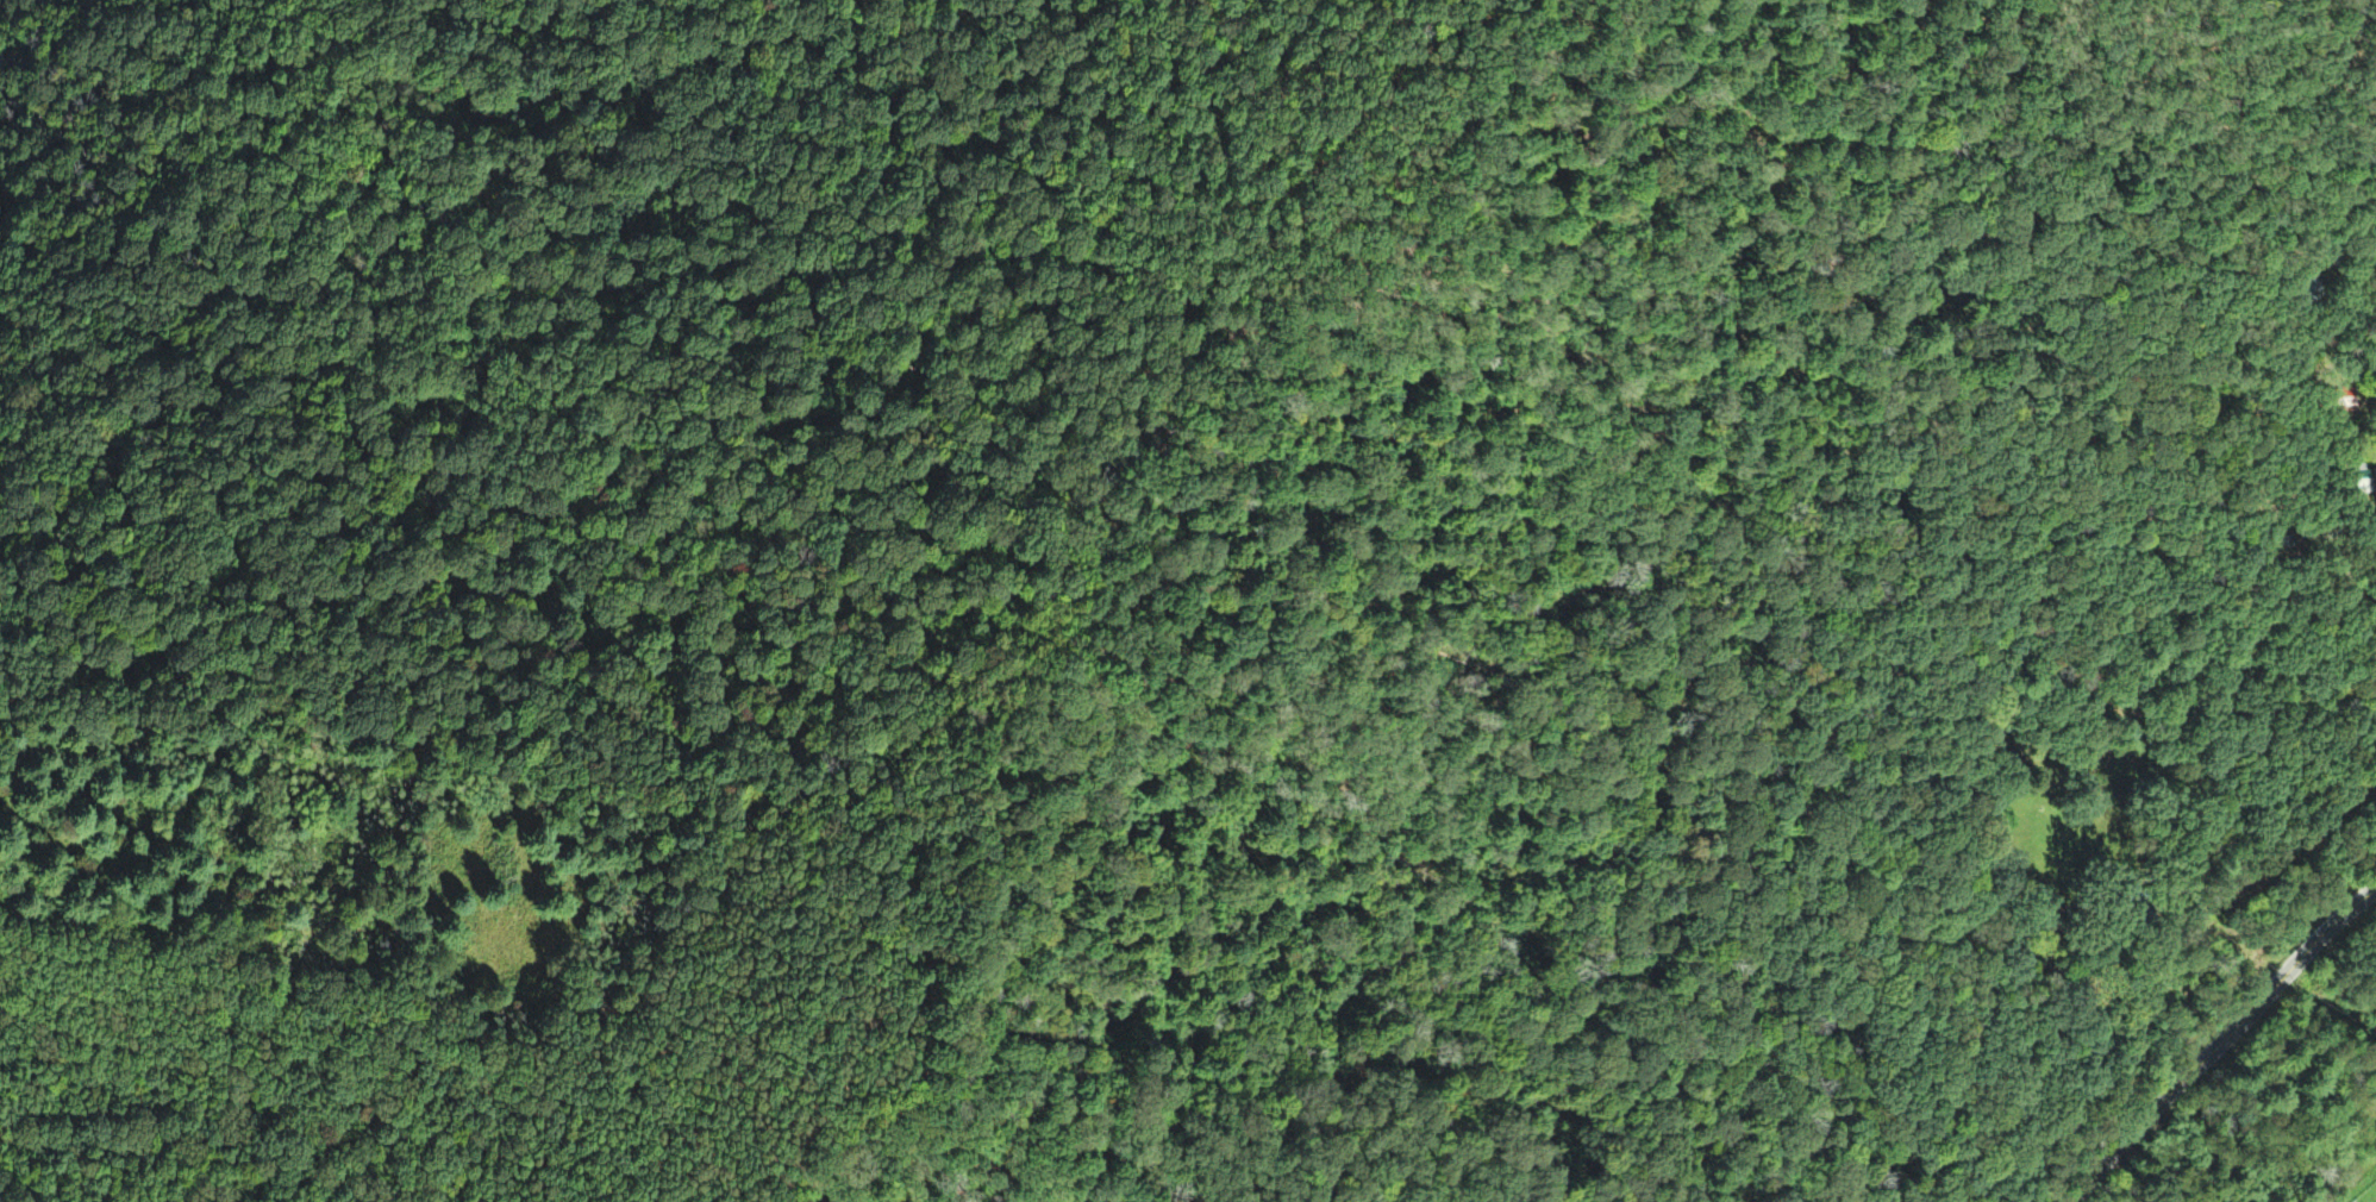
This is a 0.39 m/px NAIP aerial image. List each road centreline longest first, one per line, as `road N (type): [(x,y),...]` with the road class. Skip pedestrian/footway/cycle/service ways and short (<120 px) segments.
road 1 (secondary): [(2375,892),(2312,939),(2253,1029),(2091,1201)]
road 2 (residential): [(2375,647),(2320,463),(2307,376),(2318,327),(2339,312),(2375,305)]

